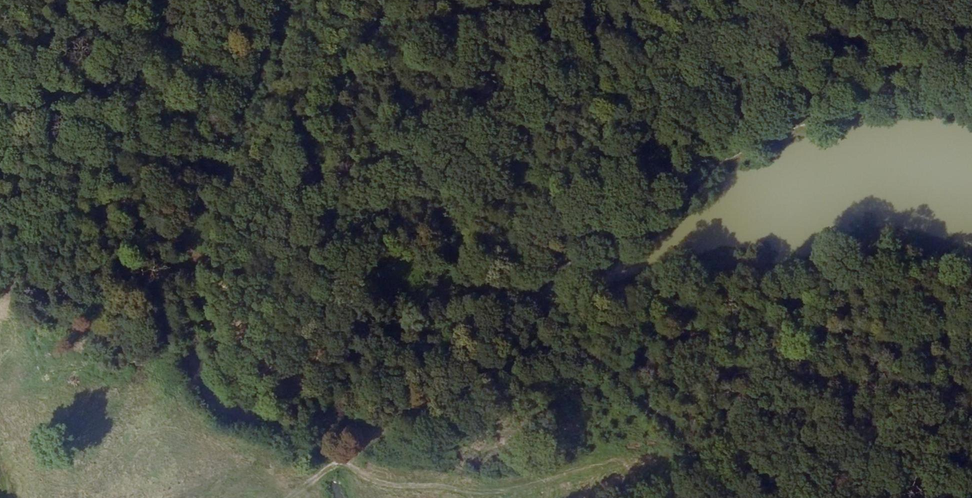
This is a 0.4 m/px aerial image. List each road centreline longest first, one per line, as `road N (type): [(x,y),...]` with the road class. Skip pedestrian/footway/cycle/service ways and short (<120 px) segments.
road 1 (track): [(757,497),(743,477),(542,307),(382,209),(255,148),(99,93),(0,94)]
road 2 (track): [(971,317),(910,331),(589,346)]
road 3 (track): [(758,0),(971,97)]

